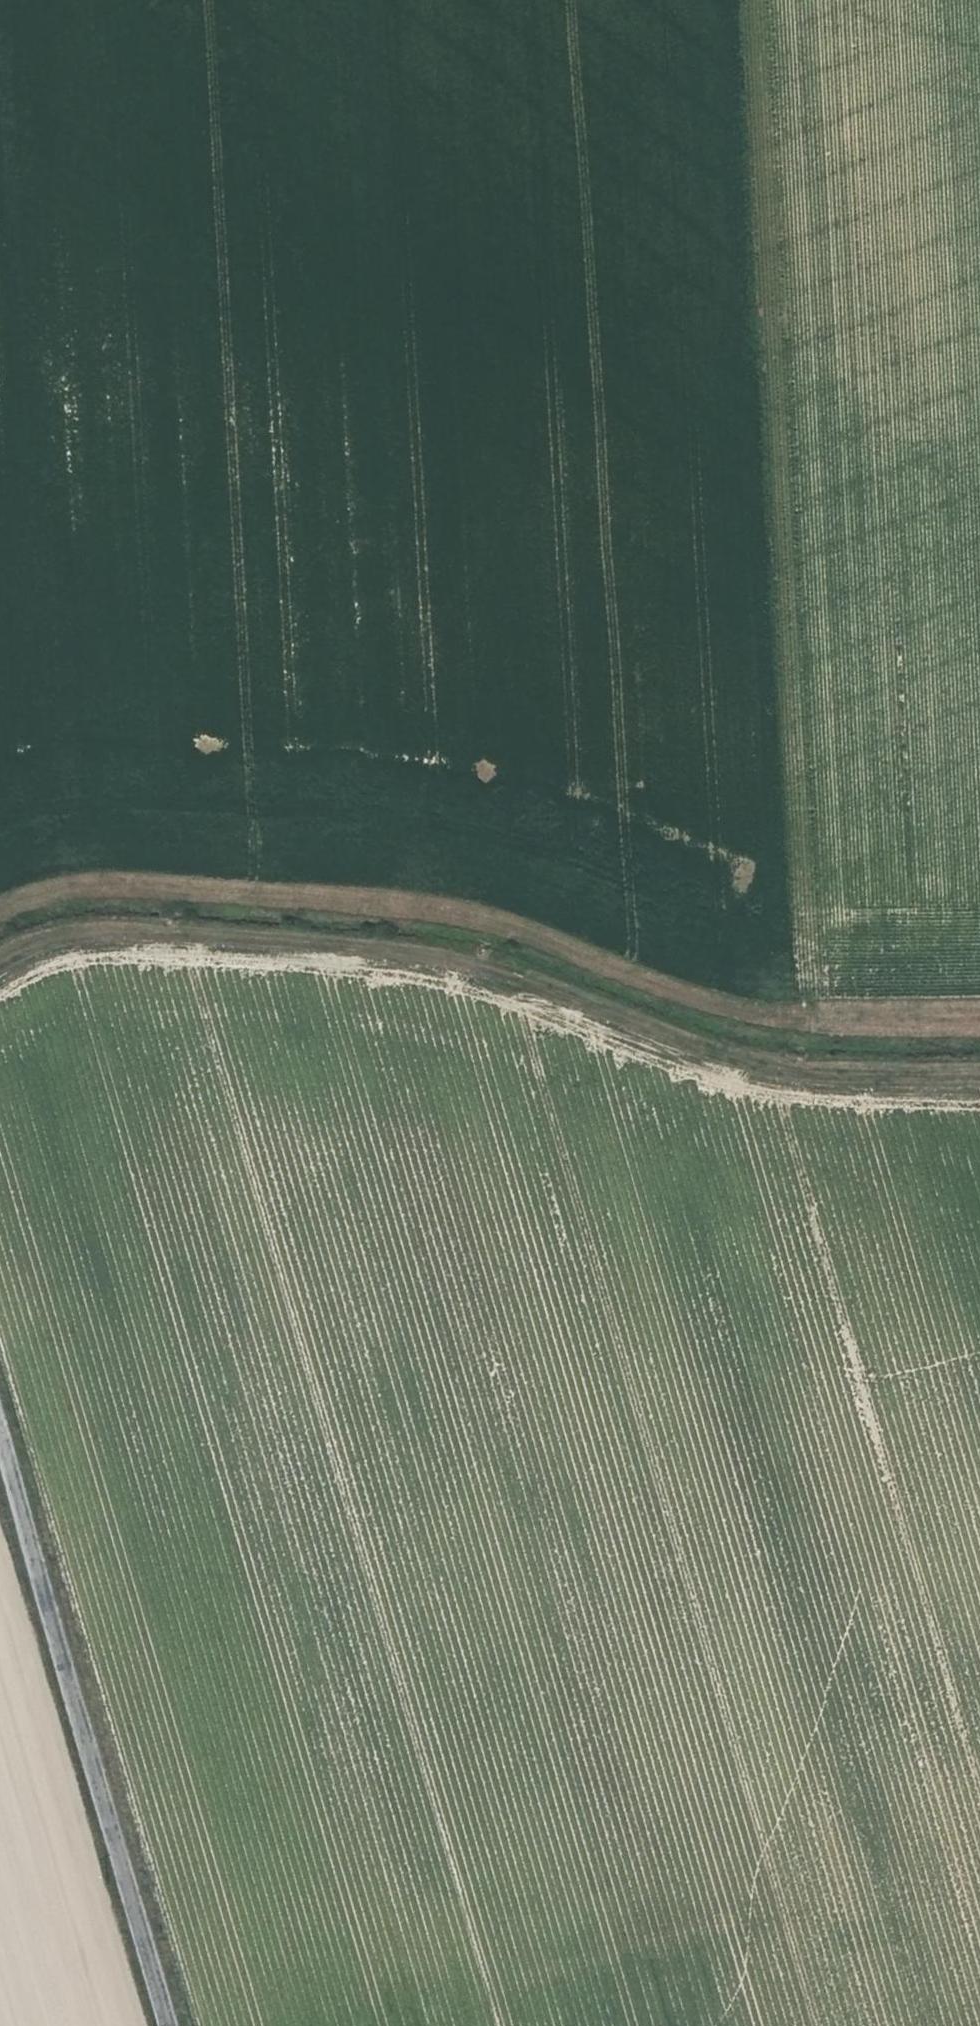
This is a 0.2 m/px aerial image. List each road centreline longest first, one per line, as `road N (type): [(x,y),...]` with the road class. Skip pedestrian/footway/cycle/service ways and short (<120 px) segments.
road 1 (unclassified): [(174,2025),(0,1438)]

